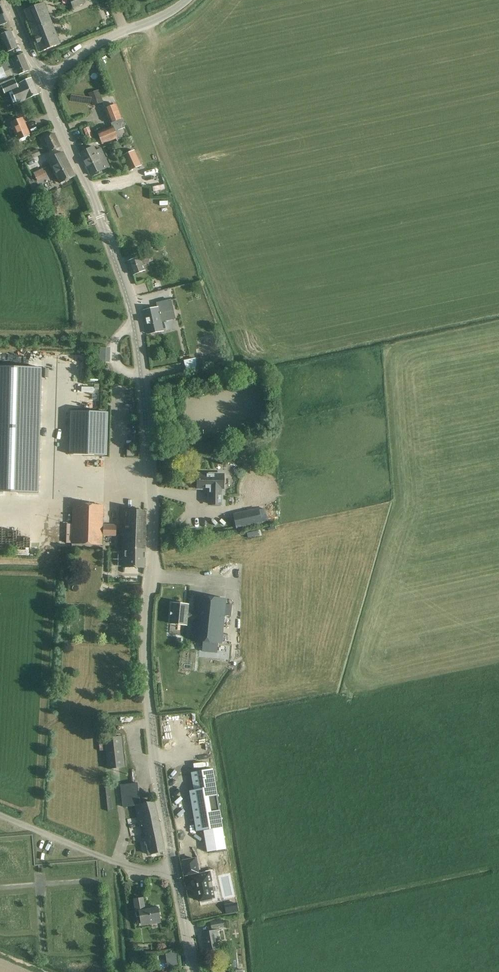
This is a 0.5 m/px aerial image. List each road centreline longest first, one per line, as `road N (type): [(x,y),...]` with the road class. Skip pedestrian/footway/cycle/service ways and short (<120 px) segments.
road 1 (tertiary): [(194,971),(144,660),(156,507),(140,333),(101,217),(50,106),(45,73)]
road 2 (unclassified): [(45,73),(189,0)]

